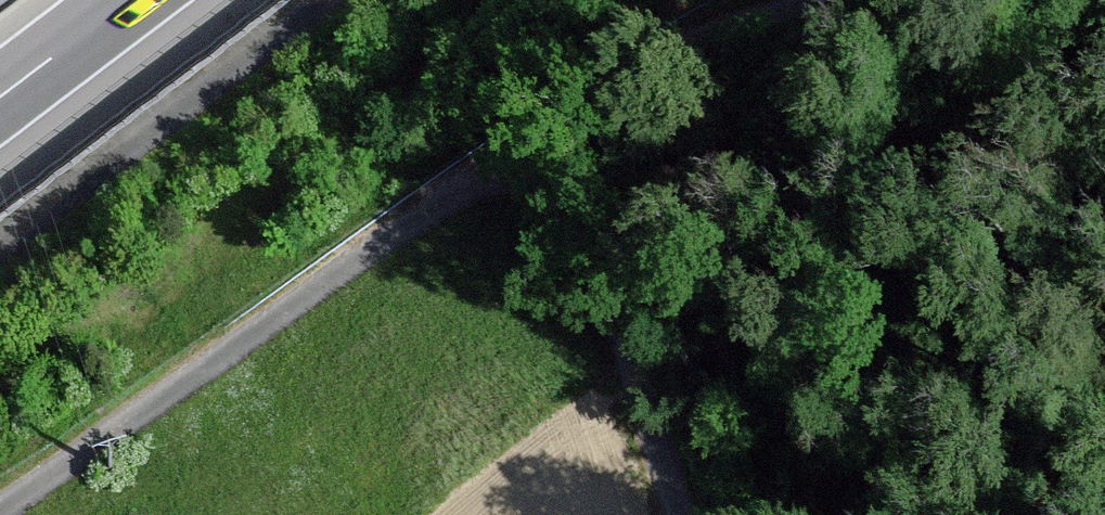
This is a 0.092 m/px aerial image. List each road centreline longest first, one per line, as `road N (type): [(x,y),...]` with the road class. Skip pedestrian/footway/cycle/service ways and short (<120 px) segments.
road 1 (track): [(0,512),(539,137),(679,53),(830,0)]
road 2 (track): [(539,137),(588,237),(681,514)]
road 3 (motorway): [(0,98),(128,0)]

